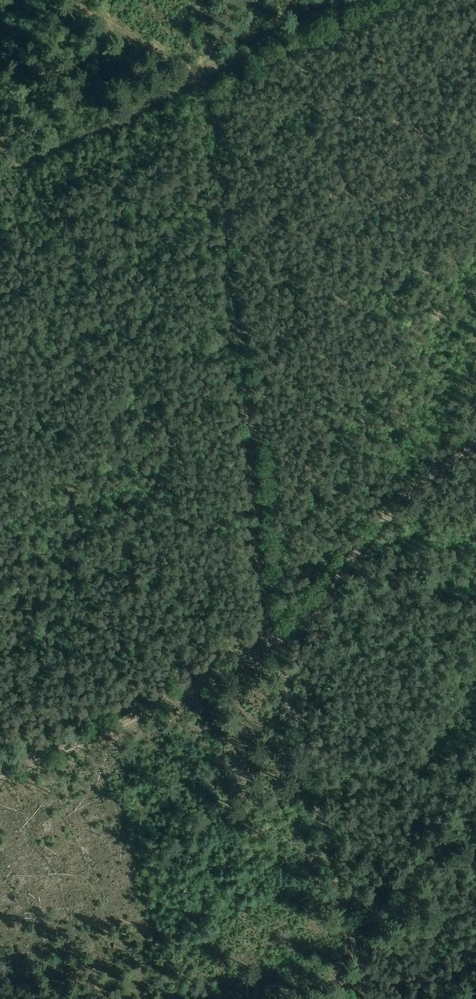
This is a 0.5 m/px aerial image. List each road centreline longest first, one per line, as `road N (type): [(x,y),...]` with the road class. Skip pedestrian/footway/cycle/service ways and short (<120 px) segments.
road 1 (track): [(70,0),(208,75),(276,647)]
road 2 (track): [(376,0),(0,179)]
road 3 (track): [(276,647),(0,777)]
road 4 (track): [(276,647),(414,492),(475,446)]
road 5 (track): [(276,647),(341,909)]

